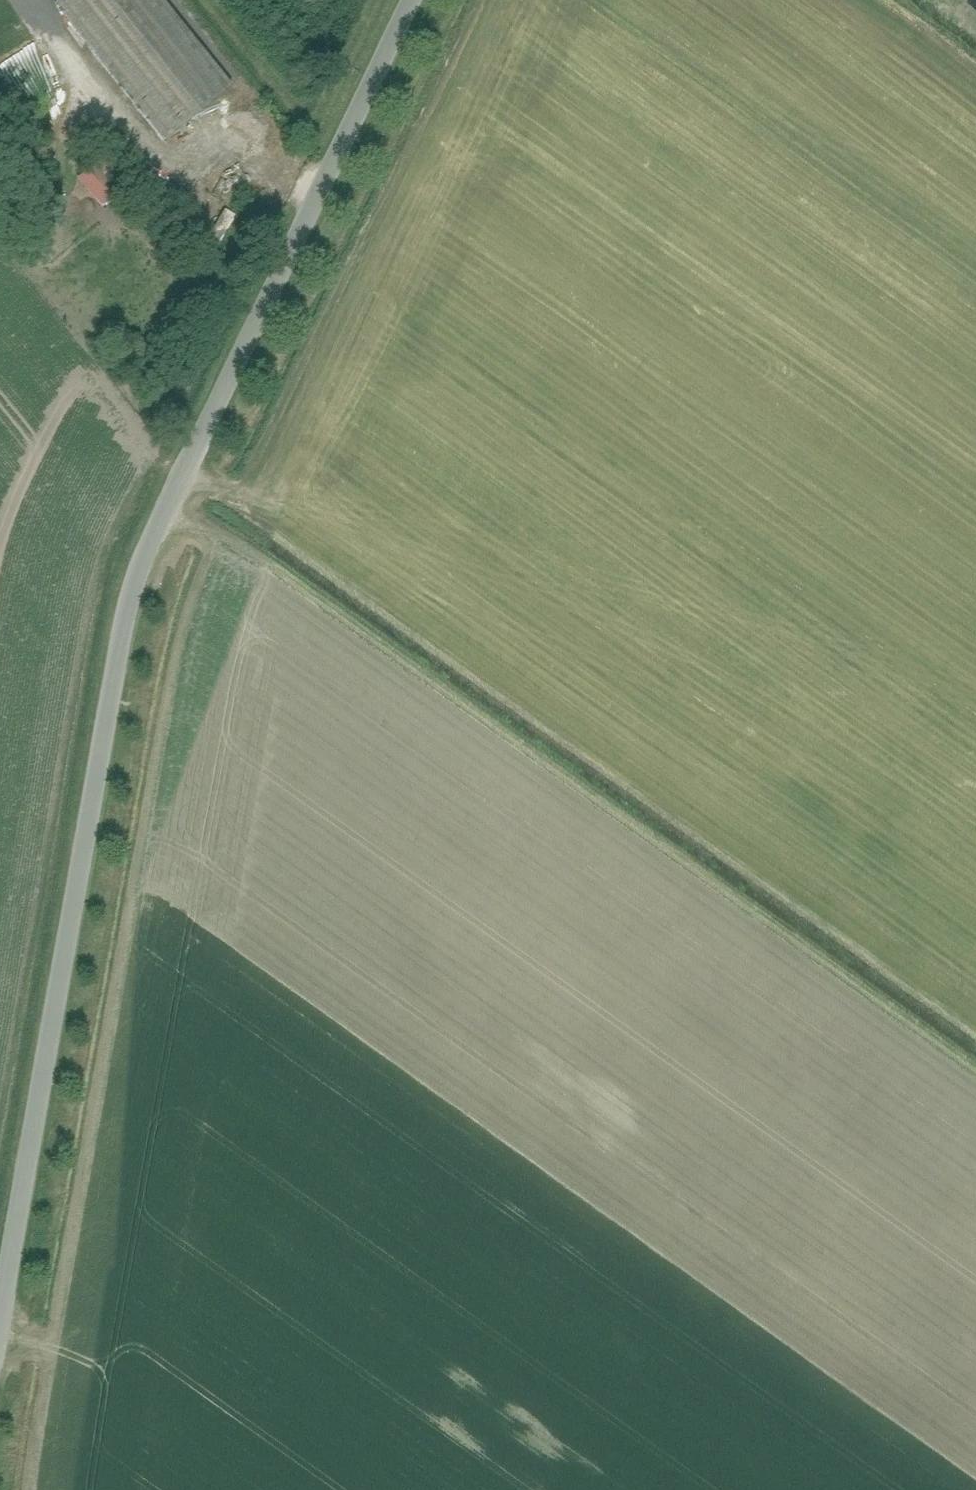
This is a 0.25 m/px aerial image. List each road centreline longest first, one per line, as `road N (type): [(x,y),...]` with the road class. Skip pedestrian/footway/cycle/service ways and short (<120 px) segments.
road 1 (tertiary): [(0,1291),(122,612),(139,562),(411,0)]

